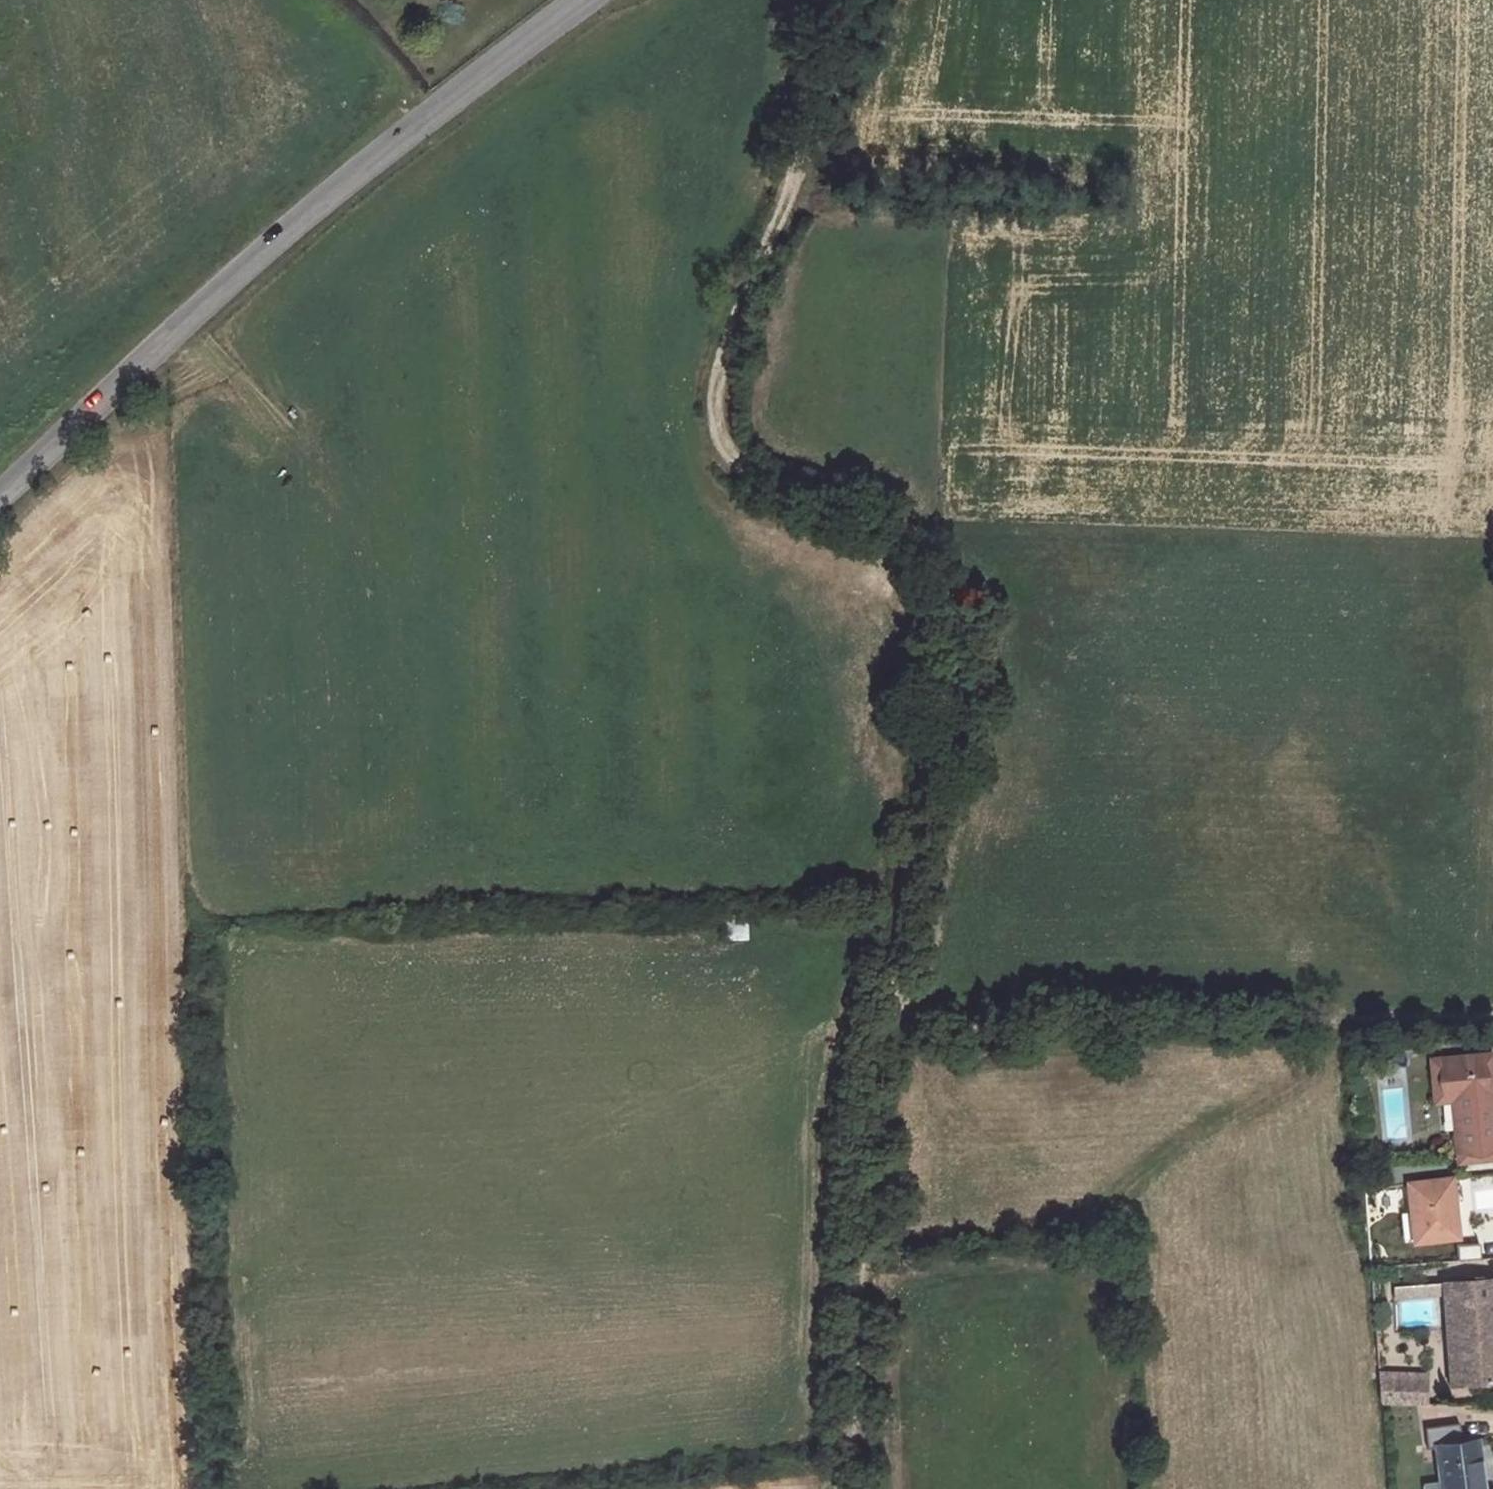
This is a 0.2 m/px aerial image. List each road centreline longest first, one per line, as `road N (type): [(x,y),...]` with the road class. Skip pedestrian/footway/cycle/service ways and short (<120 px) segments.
road 1 (track): [(856,1488),(886,886),(959,640),(948,584),(729,463),(712,416),(714,359),(802,189),(852,0)]
road 2 (tertiary): [(584,0),(321,196),(0,496)]
road 3 (track): [(879,1037),(1492,1009)]

